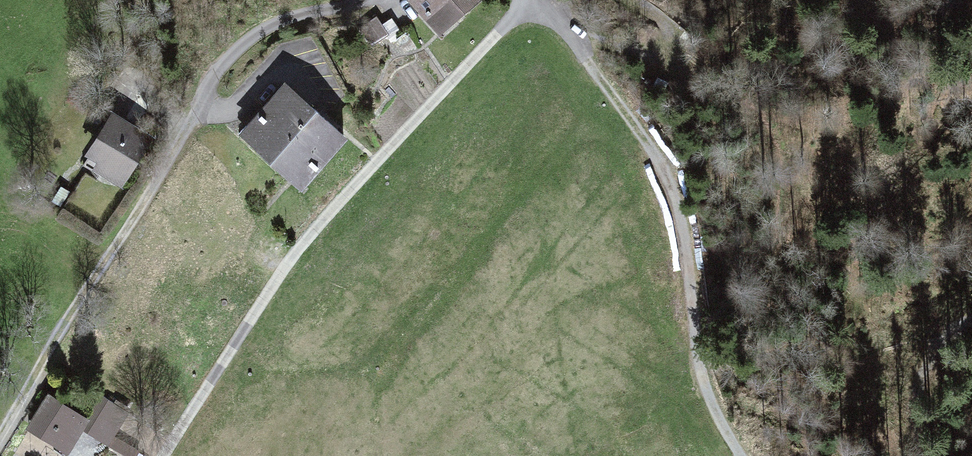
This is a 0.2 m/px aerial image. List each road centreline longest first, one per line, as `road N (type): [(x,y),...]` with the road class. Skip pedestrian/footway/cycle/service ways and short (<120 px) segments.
road 1 (track): [(749,455),(719,403),(694,261),(664,172),(539,0)]
road 2 (track): [(0,429),(198,118)]
road 3 (track): [(628,0),(665,21),(677,41),(643,54),(564,29)]

